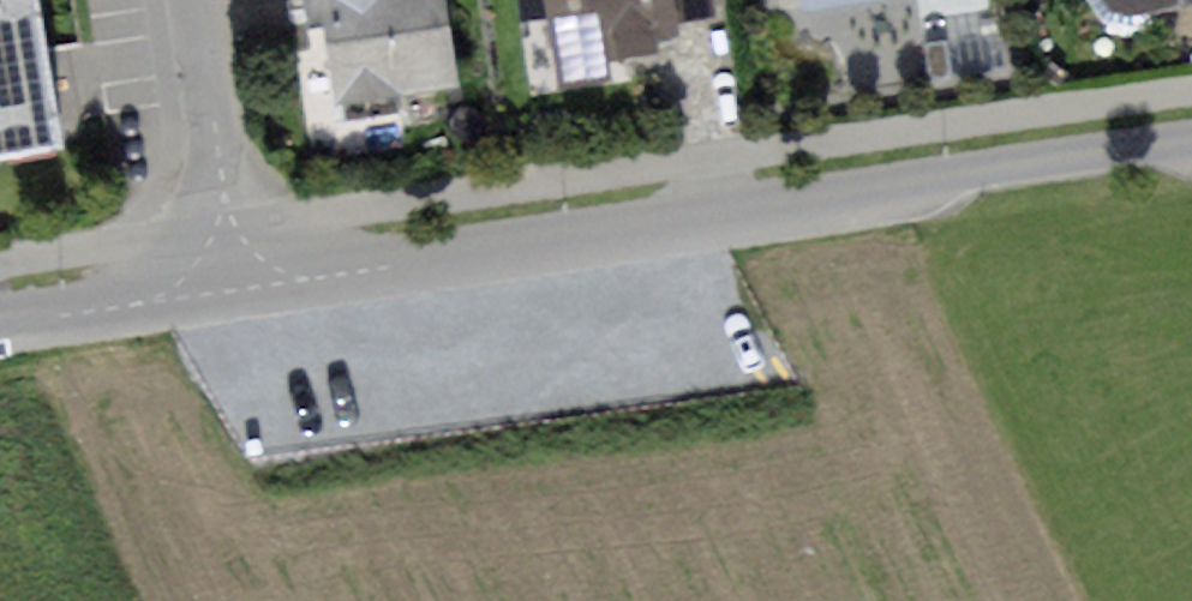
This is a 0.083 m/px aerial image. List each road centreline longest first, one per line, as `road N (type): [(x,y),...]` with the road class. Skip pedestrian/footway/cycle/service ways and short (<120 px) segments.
road 1 (residential): [(1191,148),(227,298)]
road 2 (residential): [(227,298),(192,0)]
road 3 (residential): [(227,298),(0,332)]

